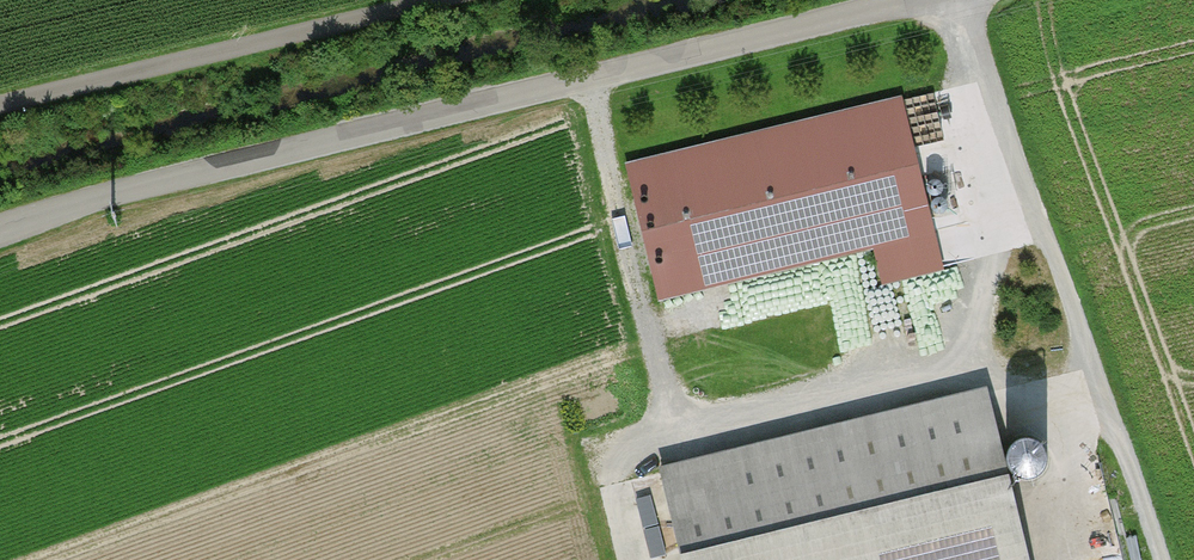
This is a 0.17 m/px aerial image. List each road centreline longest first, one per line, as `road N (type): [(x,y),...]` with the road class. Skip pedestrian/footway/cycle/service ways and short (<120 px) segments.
road 1 (unclassified): [(898,0),(136,188),(0,231)]
road 2 (track): [(1160,559),(962,0)]
road 3 (track): [(0,105),(438,0)]

